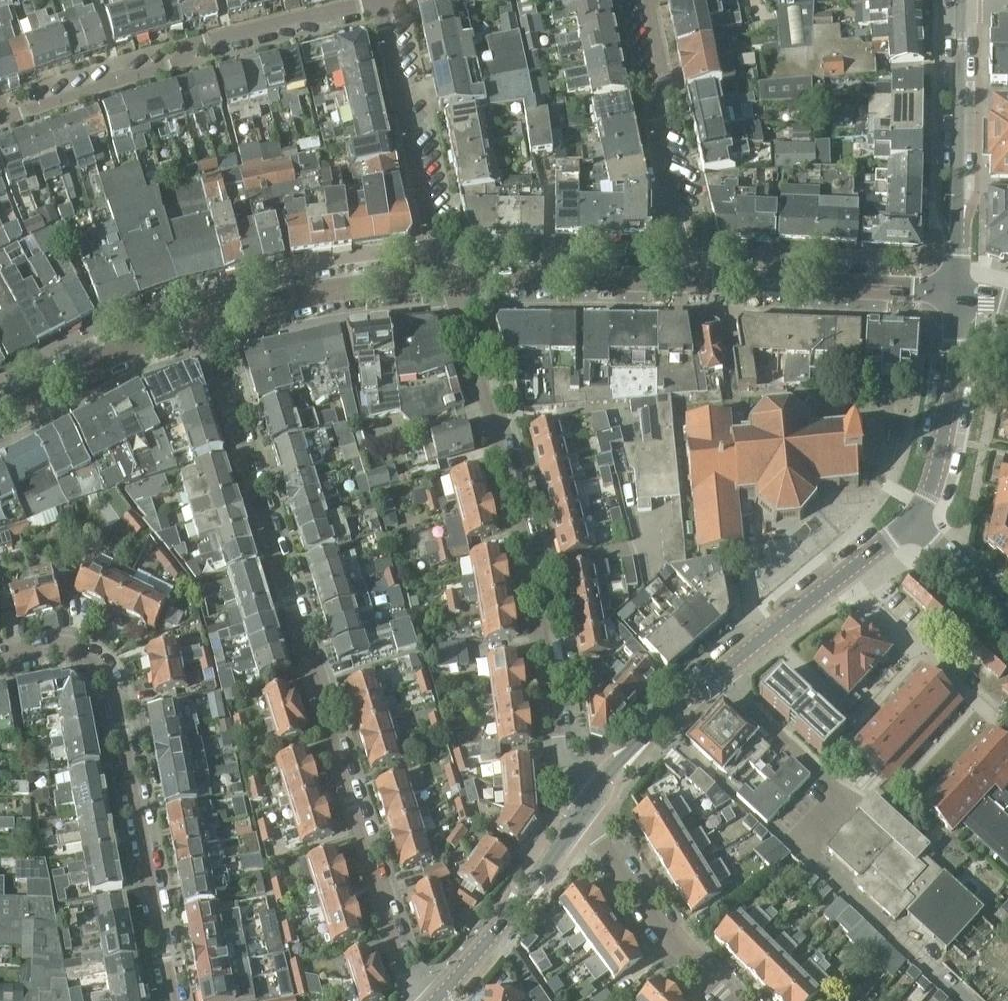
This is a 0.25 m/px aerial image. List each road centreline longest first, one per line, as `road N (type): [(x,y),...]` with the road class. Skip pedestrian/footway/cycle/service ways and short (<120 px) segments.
road 1 (residential): [(417,1000),(205,321)]
road 2 (residential): [(586,808),(563,769),(531,557),(445,278)]
road 3 (residential): [(978,1000),(796,839),(835,794),(718,673)]
road 4 (residential): [(0,662),(54,650),(79,654),(112,688),(174,1000)]
road 5 (residential): [(0,113),(14,116),(388,4)]
road 6 (tertiary): [(961,0),(958,294)]
road 7 (residential): [(643,0),(687,279)]
road 8 (residential): [(445,278),(388,4)]
road 9 (tertiary): [(958,294),(687,279)]
road 10 (tertiary): [(913,521),(718,673)]
road 11 (tertiary): [(445,278),(329,291),(205,321)]
road 12 (tertiary): [(586,808),(435,1000)]
road 13 (tertiary): [(687,279),(445,278)]
road 14 (residential): [(728,1000),(618,869),(586,808)]
road 15 (tertiary): [(958,294),(947,420),(928,496),(913,521)]
road 16 (tertiary): [(205,321),(114,354),(0,412)]
road 17 (tertiary): [(718,673),(611,770),(586,808)]
road 18 (residential): [(1007,608),(913,521)]

